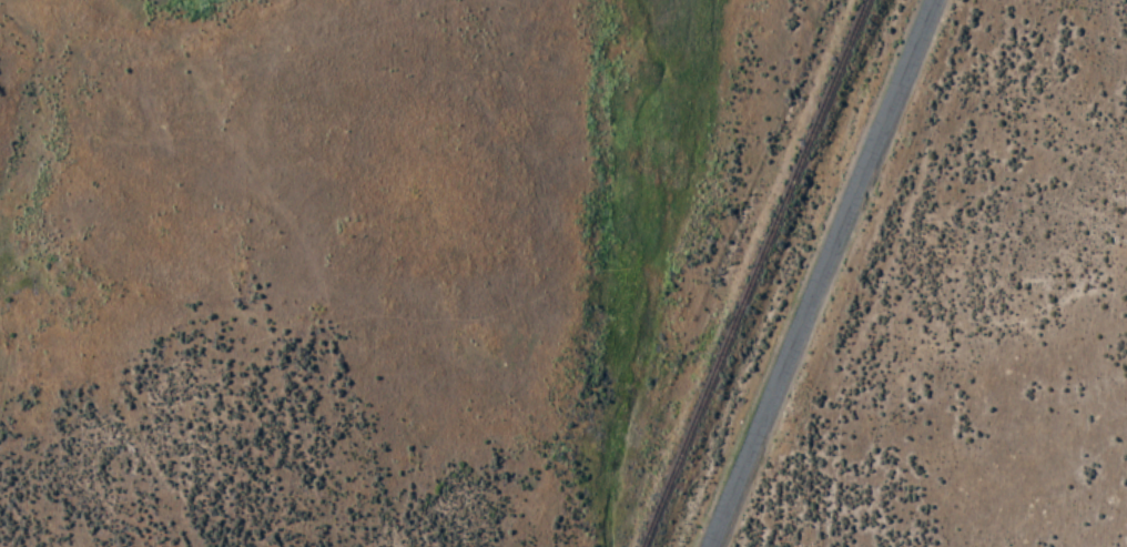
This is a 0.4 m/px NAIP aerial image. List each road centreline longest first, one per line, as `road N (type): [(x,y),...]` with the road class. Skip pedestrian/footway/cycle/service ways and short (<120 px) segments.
road 1 (tertiary): [(712,546),(933,0)]

